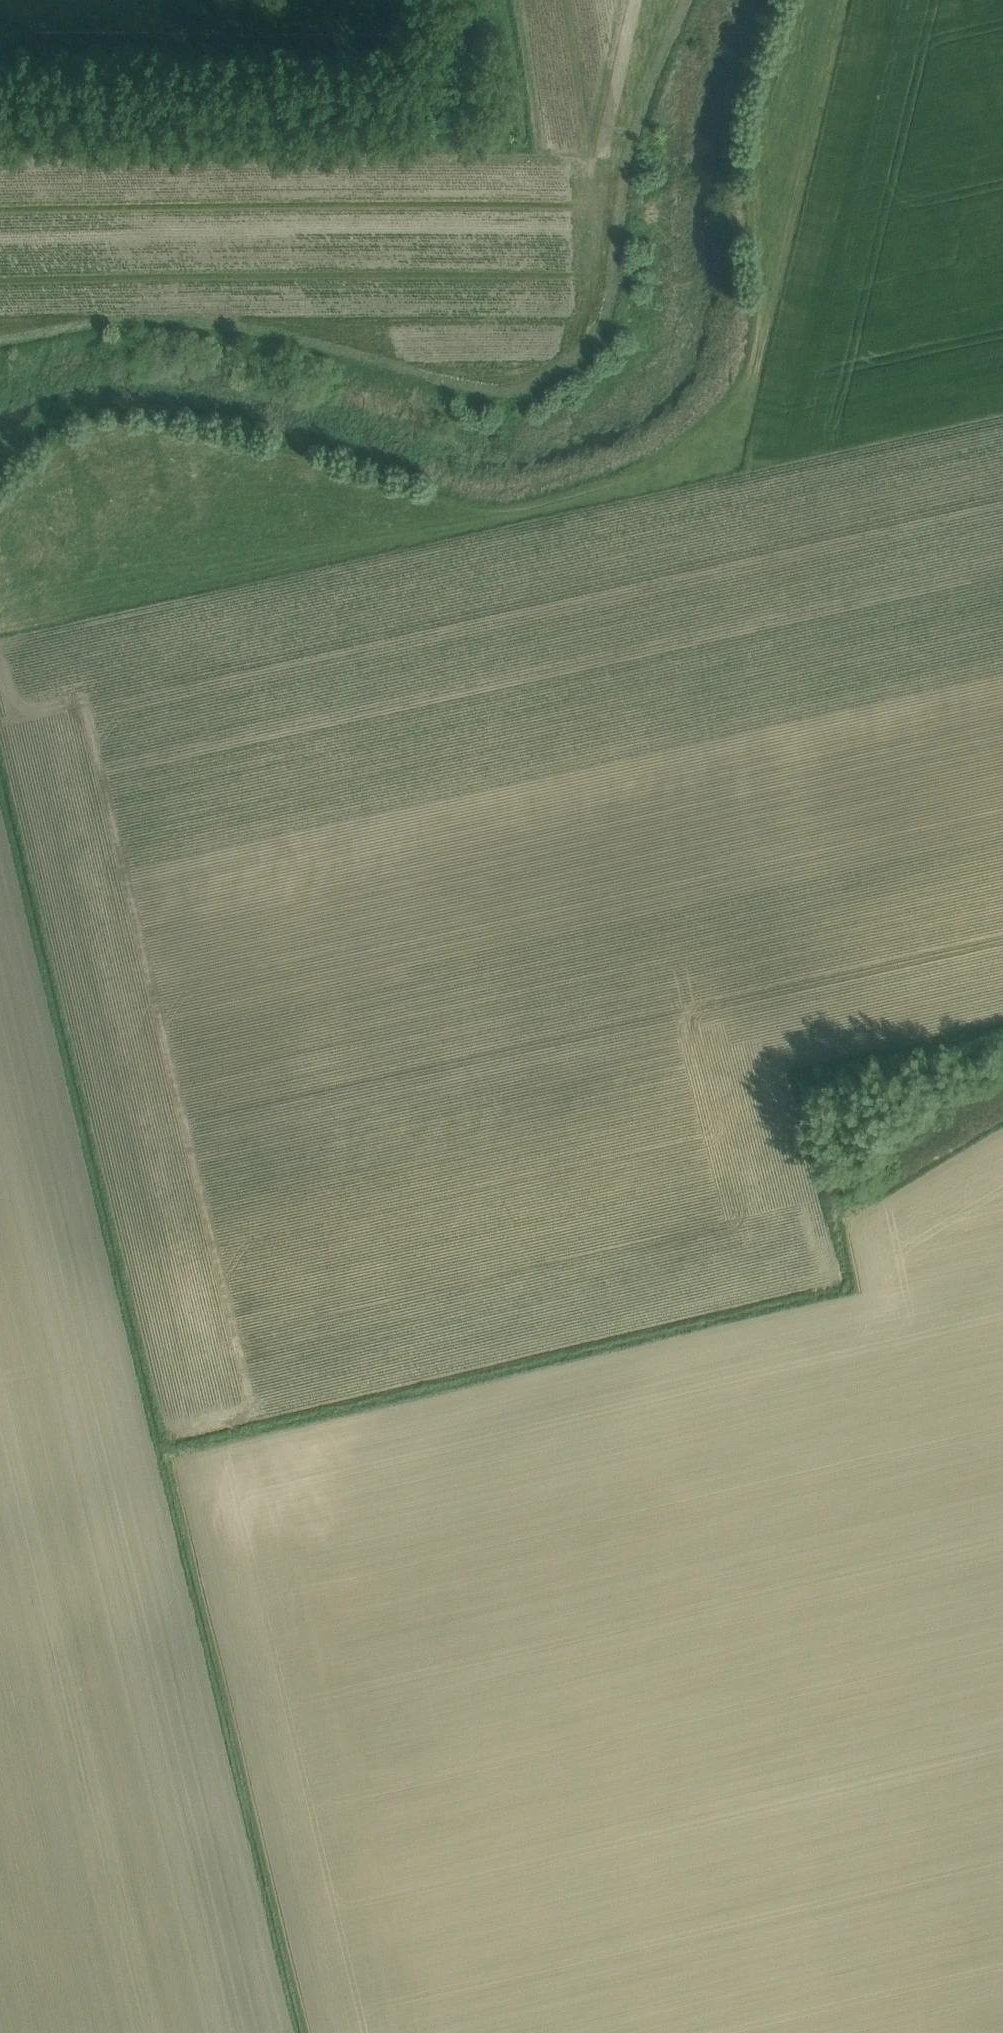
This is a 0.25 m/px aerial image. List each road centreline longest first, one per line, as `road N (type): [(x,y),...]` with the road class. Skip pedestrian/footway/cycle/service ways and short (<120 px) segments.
road 1 (unclassified): [(0,107),(430,86),(459,56),(460,0)]

